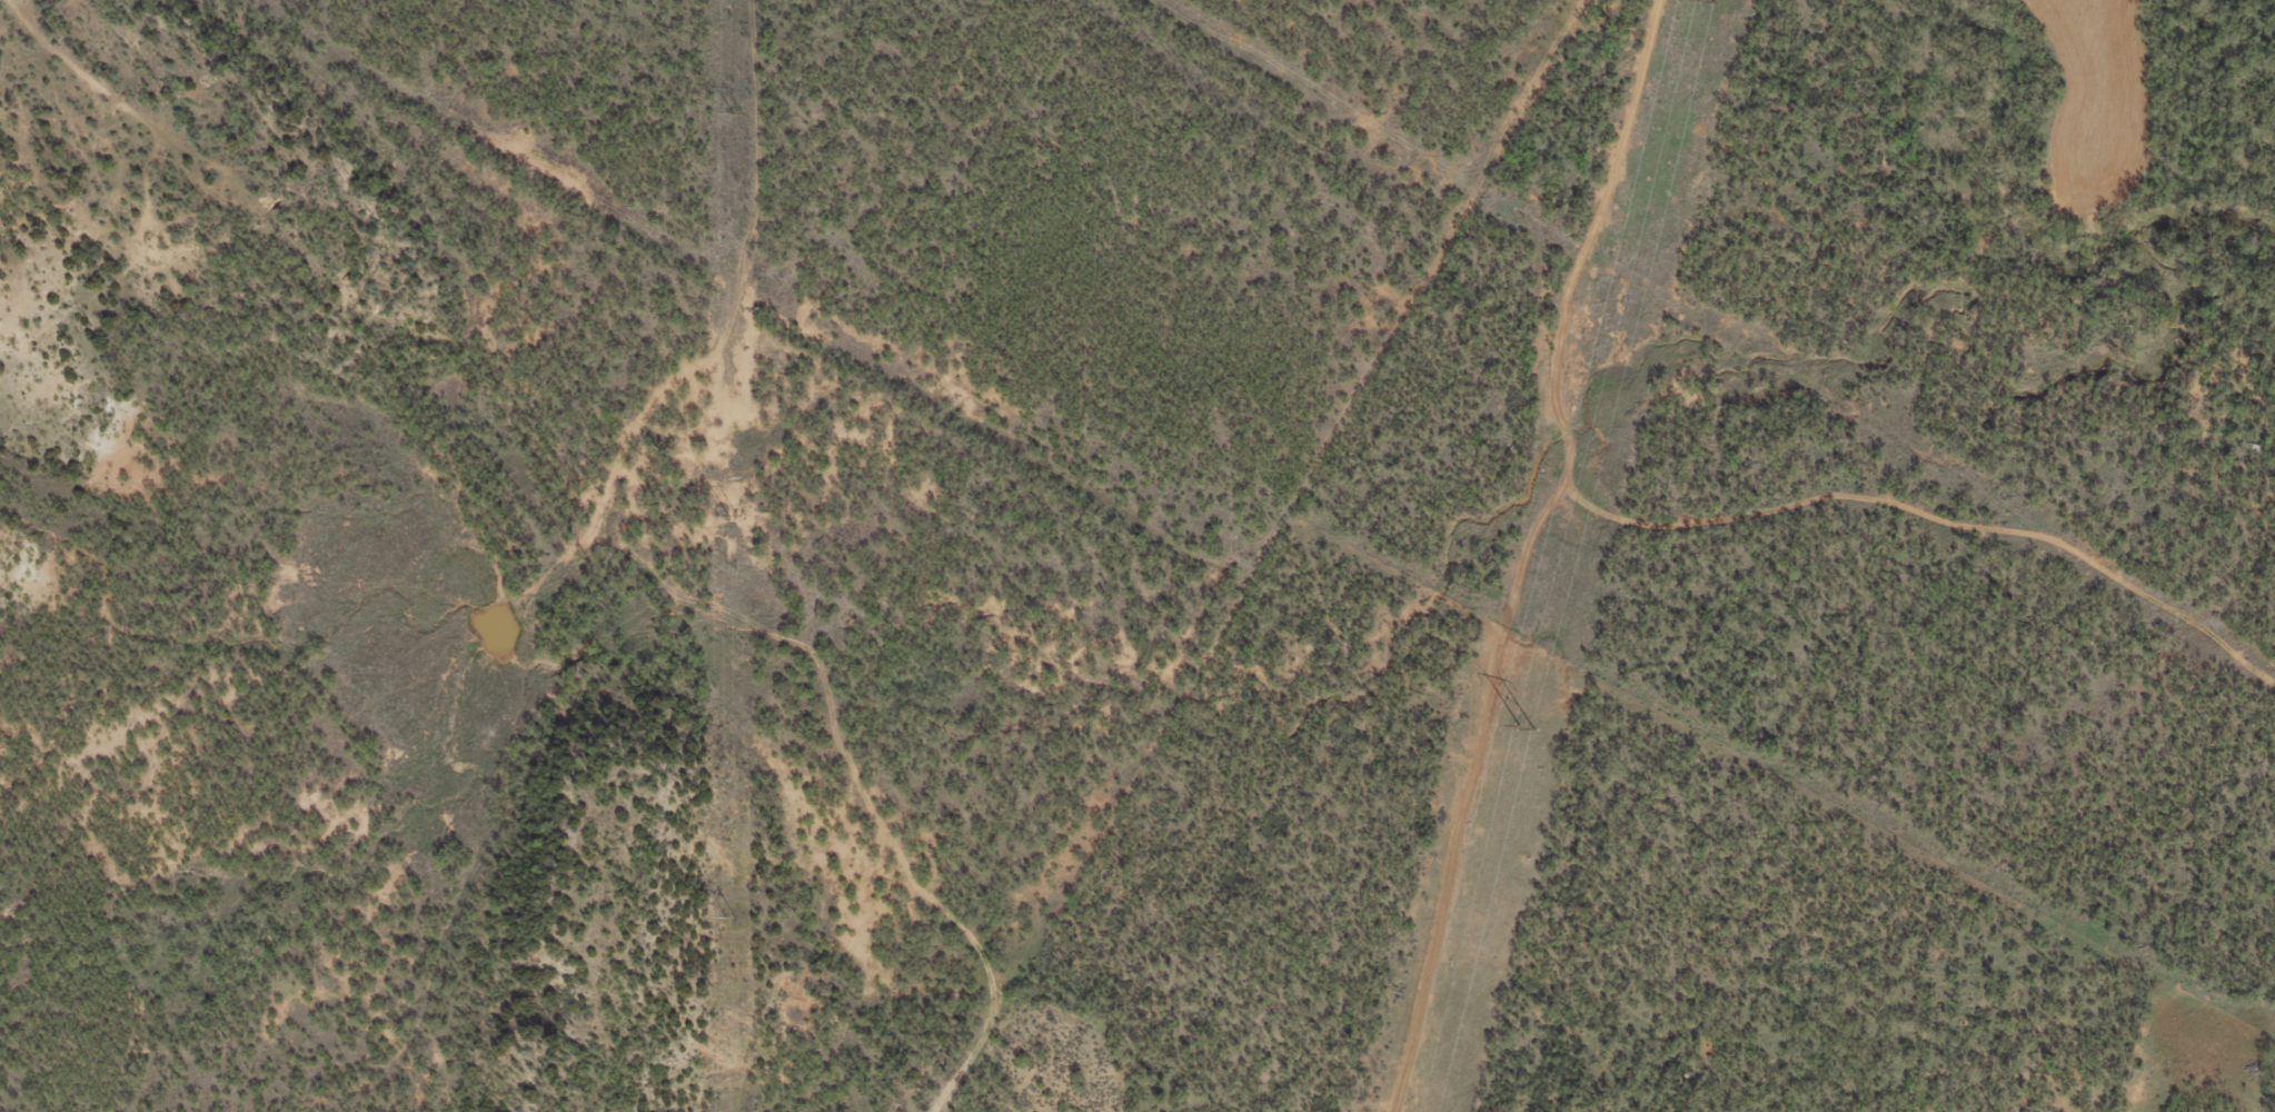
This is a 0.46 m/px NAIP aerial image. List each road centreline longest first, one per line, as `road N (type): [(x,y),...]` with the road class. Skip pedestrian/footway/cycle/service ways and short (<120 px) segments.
road 1 (track): [(2274,684),(1965,534),(1731,512),(1665,484),(1587,394),(1542,282),(1553,165),(1635,0)]

